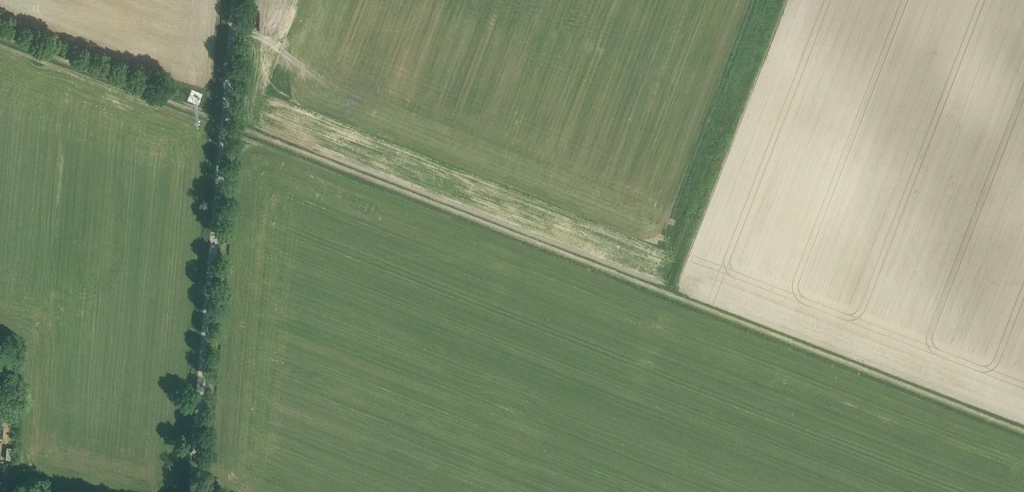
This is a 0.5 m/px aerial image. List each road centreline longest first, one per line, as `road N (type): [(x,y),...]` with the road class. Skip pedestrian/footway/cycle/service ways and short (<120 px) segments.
road 1 (unclassified): [(188,491),(228,0)]

